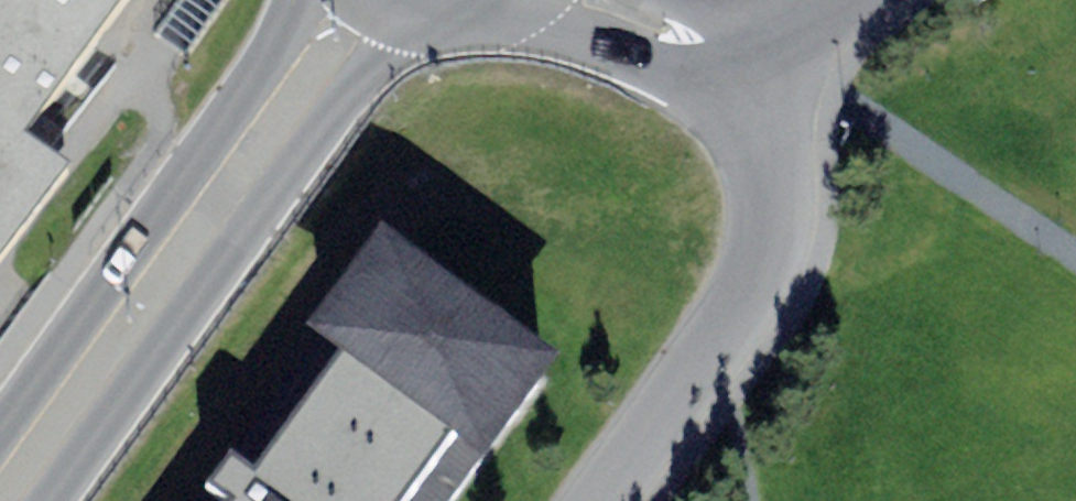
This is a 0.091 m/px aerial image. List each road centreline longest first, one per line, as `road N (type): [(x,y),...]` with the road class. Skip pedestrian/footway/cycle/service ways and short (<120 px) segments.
road 1 (primary): [(52,500),(356,81),(413,16)]
road 2 (primary): [(303,0),(0,429)]
road 3 (residential): [(735,52),(779,138),(789,195),(760,280),(596,500)]
road 4 (residential): [(606,0),(735,52)]

